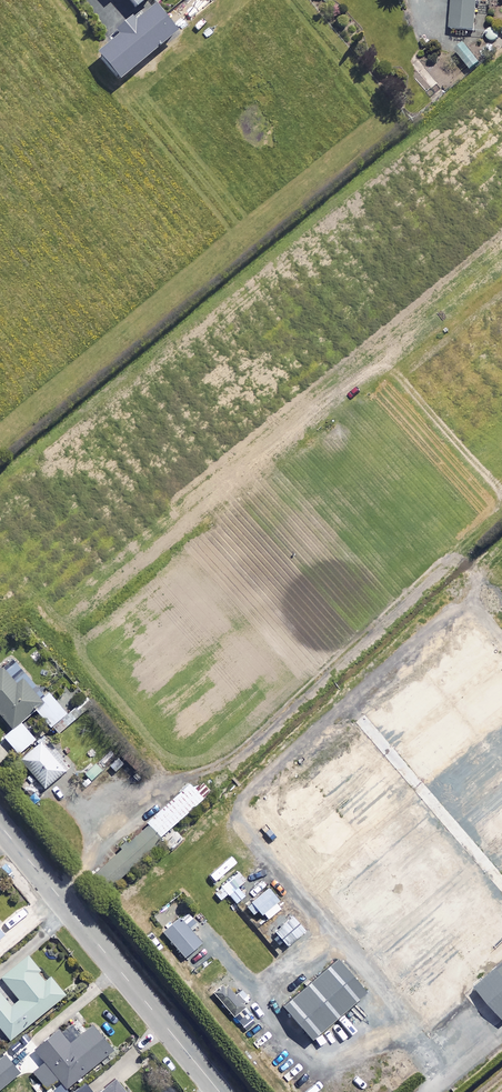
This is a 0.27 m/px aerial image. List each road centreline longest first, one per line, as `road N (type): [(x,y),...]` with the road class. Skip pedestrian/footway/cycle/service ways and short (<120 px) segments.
road 1 (unclassified): [(219,1091),(0,825)]

